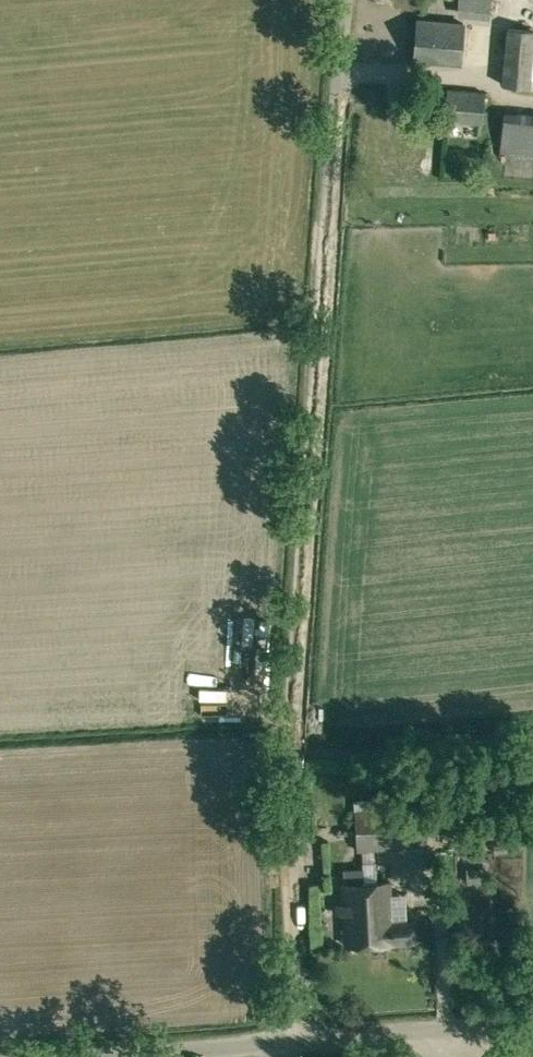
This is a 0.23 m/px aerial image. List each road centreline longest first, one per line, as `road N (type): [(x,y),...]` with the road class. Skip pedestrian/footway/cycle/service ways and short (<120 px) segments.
road 1 (unclassified): [(296,1042),(292,721),(346,0)]
road 2 (unclassified): [(296,1042),(532,1023)]
road 3 (unclassified): [(109,1056),(296,1042)]

